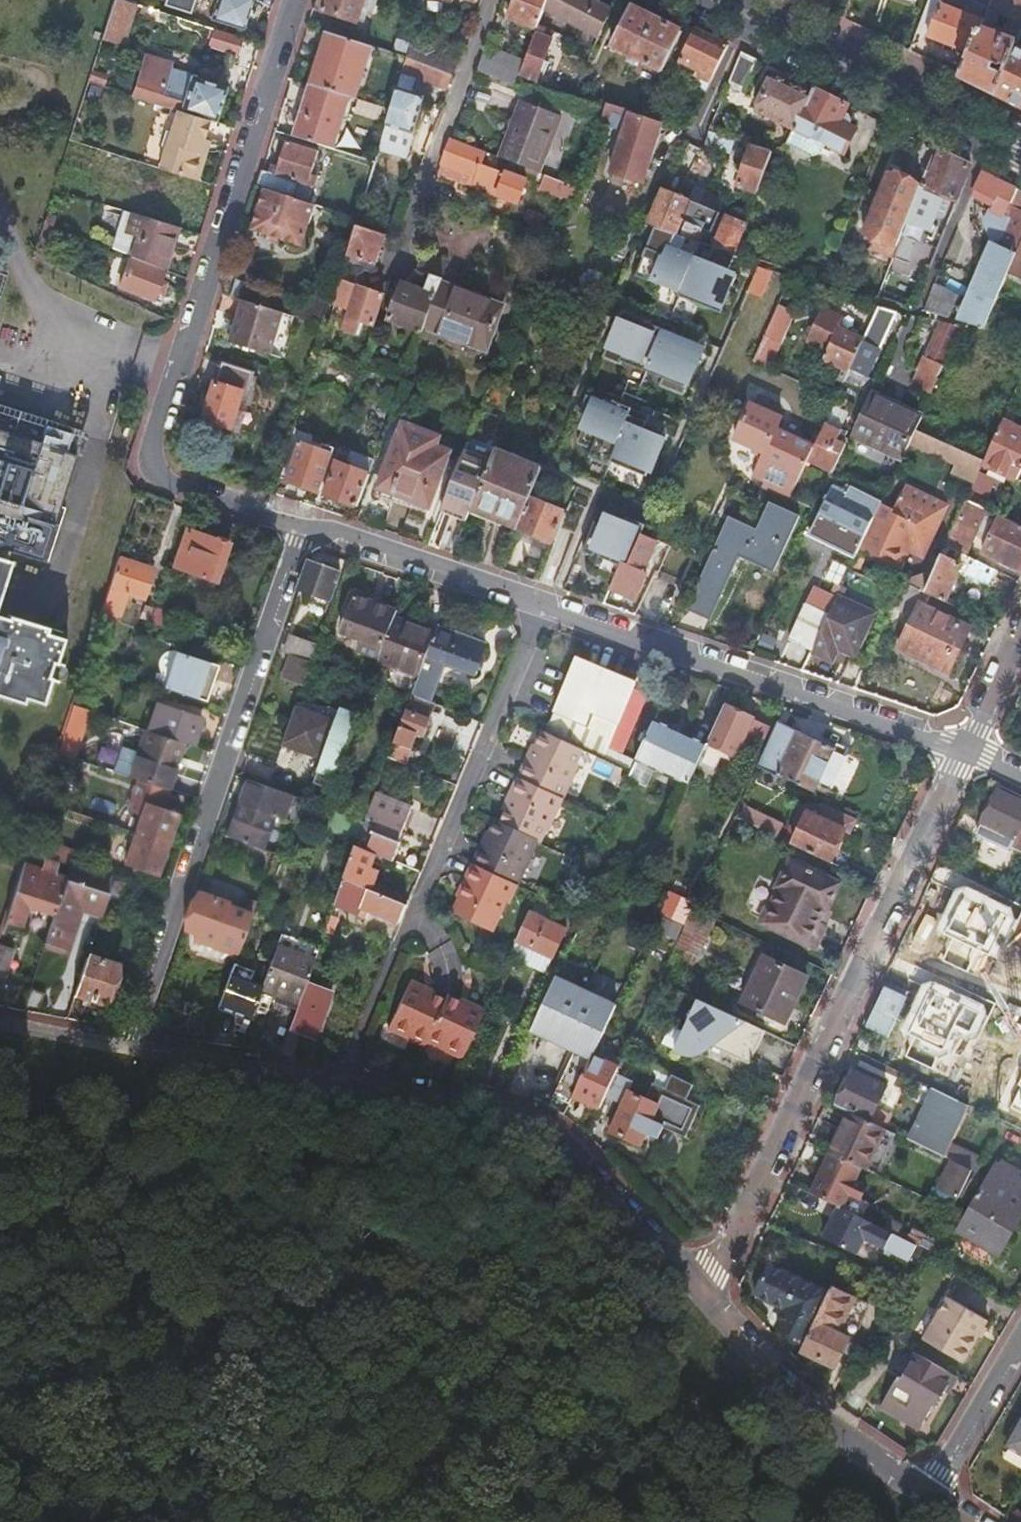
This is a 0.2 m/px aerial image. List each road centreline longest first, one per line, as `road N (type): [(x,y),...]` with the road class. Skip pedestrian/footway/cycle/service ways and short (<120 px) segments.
road 1 (track): [(830,1521),(695,1399),(611,1383),(577,1363),(485,1277),(219,1179),(0,1140)]
road 2 (residential): [(303,527),(170,481),(150,464),(299,0)]
road 3 (residential): [(140,1051),(527,1116),(590,1165),(705,1293)]
road 4 (residential): [(705,1293),(966,749)]
road 5 (residential): [(303,527),(140,1051)]
road 6 (residential): [(966,749),(543,607)]
road 7 (residential): [(415,925),(543,607)]
road 8 (tertiary): [(704,0),(987,142)]
road 9 (residential): [(705,1293),(829,1421),(943,1493)]
road 10 (residential): [(543,607),(303,527)]
road 11 (residential): [(406,236),(492,0)]
road 12 (residential): [(1020,1343),(943,1493)]
road 13 (residential): [(0,1028),(140,1051)]
road 14 (residential): [(1020,637),(966,749)]

